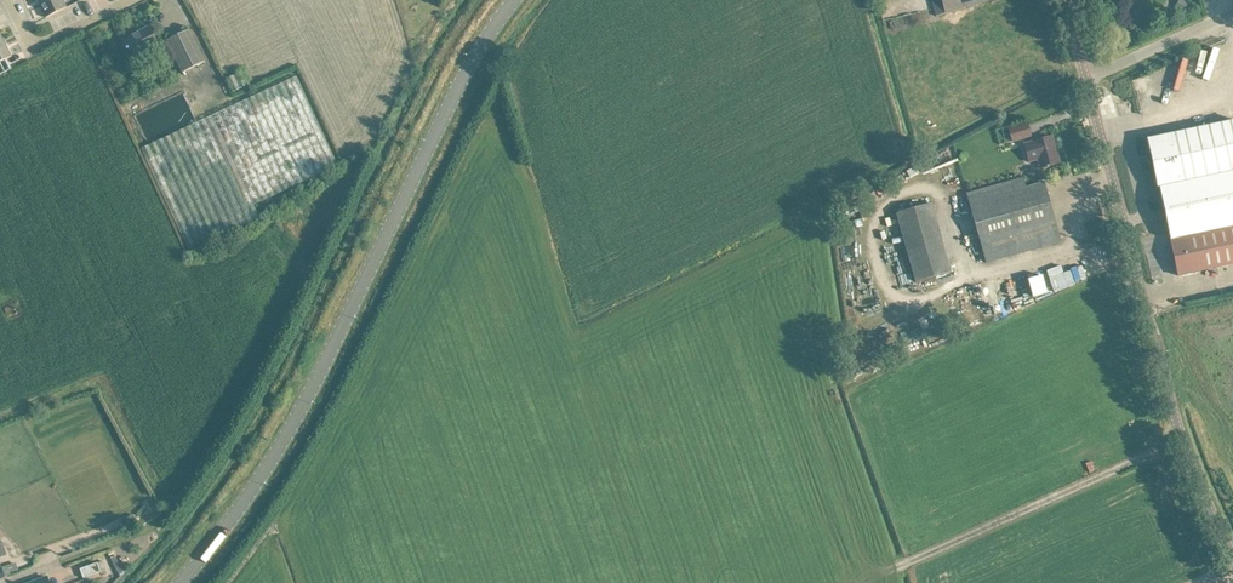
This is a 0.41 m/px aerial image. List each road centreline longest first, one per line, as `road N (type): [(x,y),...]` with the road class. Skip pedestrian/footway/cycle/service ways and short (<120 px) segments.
road 1 (secondary): [(182,582),(283,451),(345,338),(468,65),(513,0)]
road 2 (tertiary): [(1232,562),(1170,425),(1084,78)]
road 3 (unclassified): [(1084,78),(1232,12)]
road 4 (residential): [(8,0),(24,32),(43,43),(134,0)]

